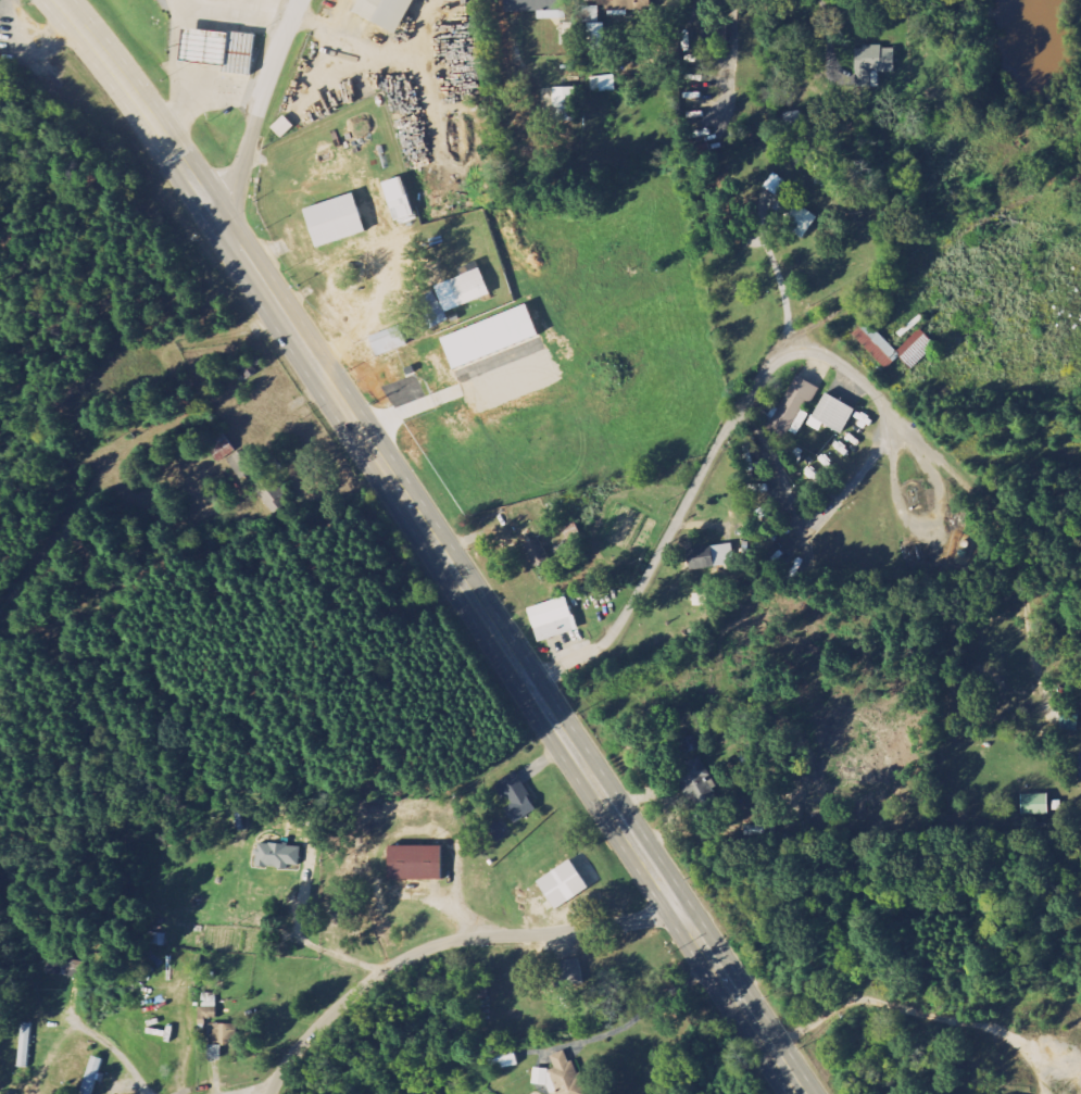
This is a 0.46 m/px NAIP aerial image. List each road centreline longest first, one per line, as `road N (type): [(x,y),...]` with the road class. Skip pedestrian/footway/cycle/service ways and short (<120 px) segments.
road 1 (trunk): [(803,1093),(155,124),(58,0)]
road 2 (residential): [(796,349),(826,354),(858,379),(995,524),(1029,606),(1047,724)]
road 3 (residential): [(272,1093),(320,1026),(370,981),(422,952),(473,936),(683,913)]
road 4 (residential): [(529,681),(611,636),(763,376),(796,349)]
road 5 (residential): [(212,208),(237,180),(301,0)]

